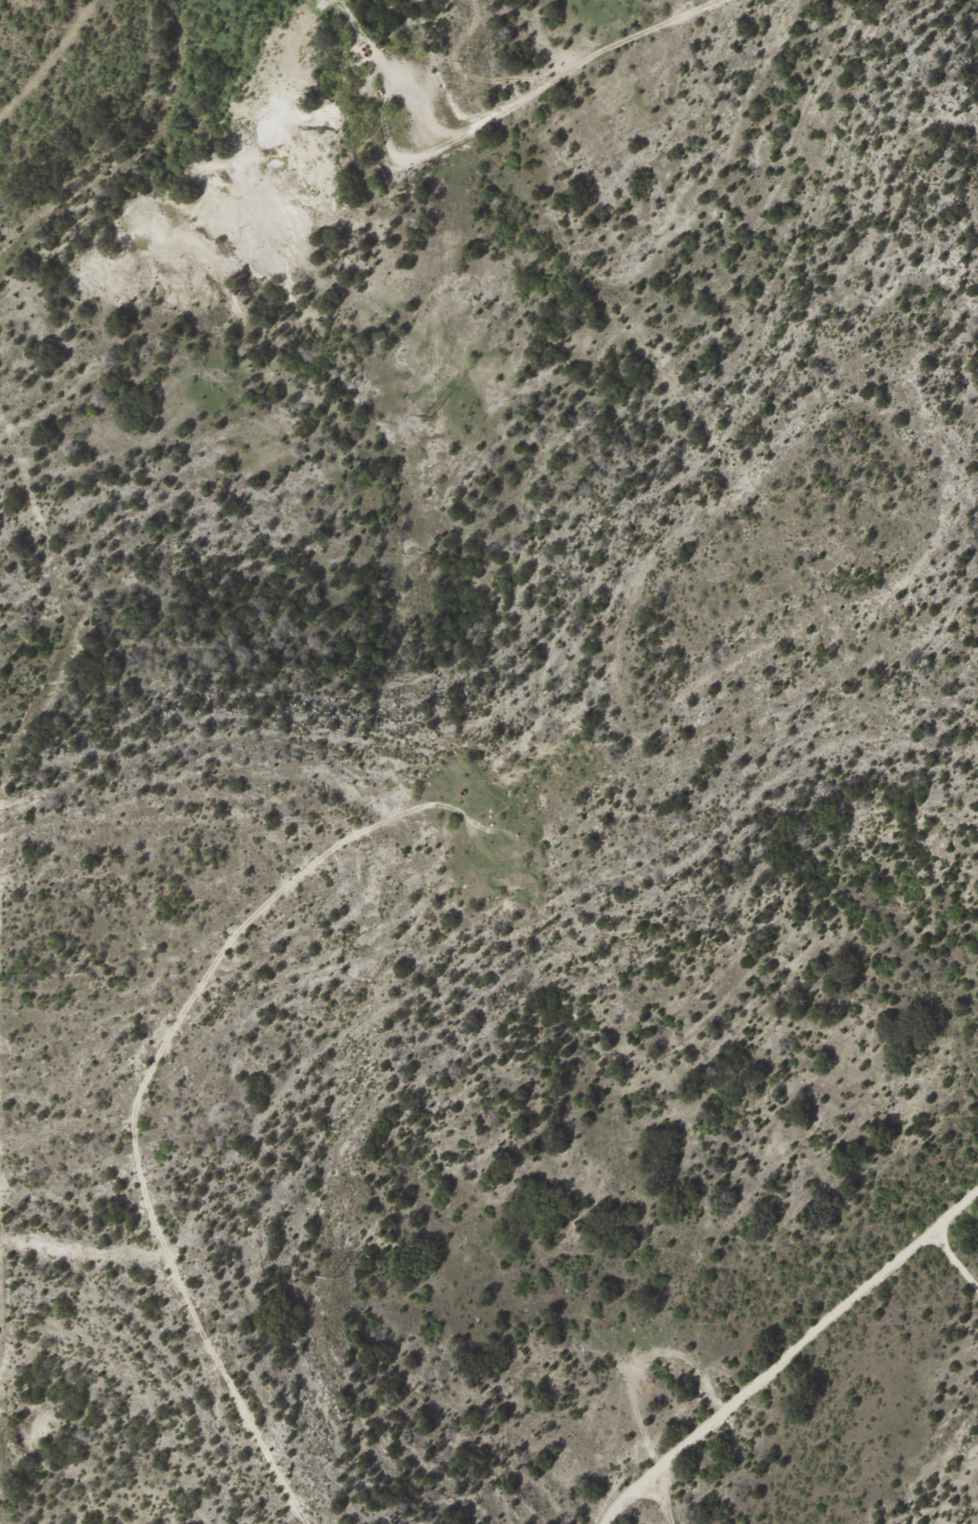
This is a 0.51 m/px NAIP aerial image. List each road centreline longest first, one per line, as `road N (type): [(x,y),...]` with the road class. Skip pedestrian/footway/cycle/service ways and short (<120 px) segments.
road 1 (track): [(649,1523),(683,1479),(977,1212)]

